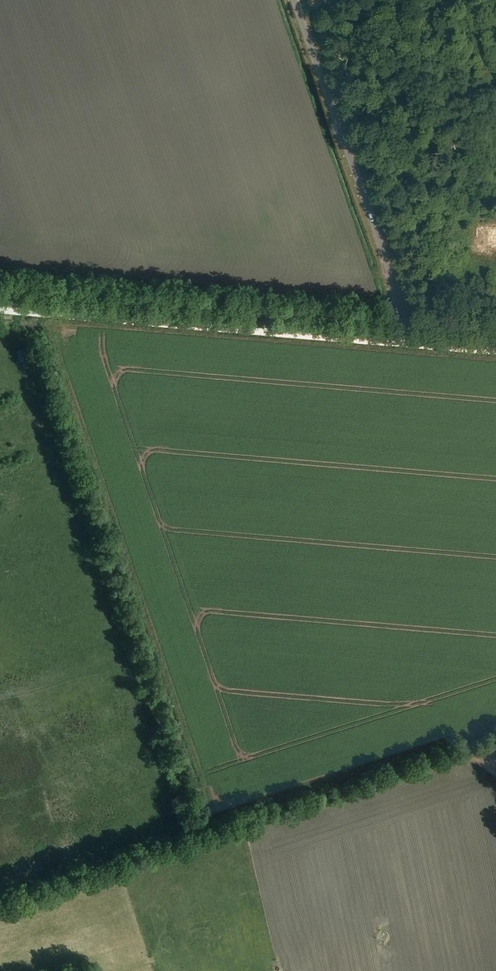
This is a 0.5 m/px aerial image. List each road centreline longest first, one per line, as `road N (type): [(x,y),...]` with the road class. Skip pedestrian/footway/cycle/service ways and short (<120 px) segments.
road 1 (tertiary): [(0,290),(495,332)]

